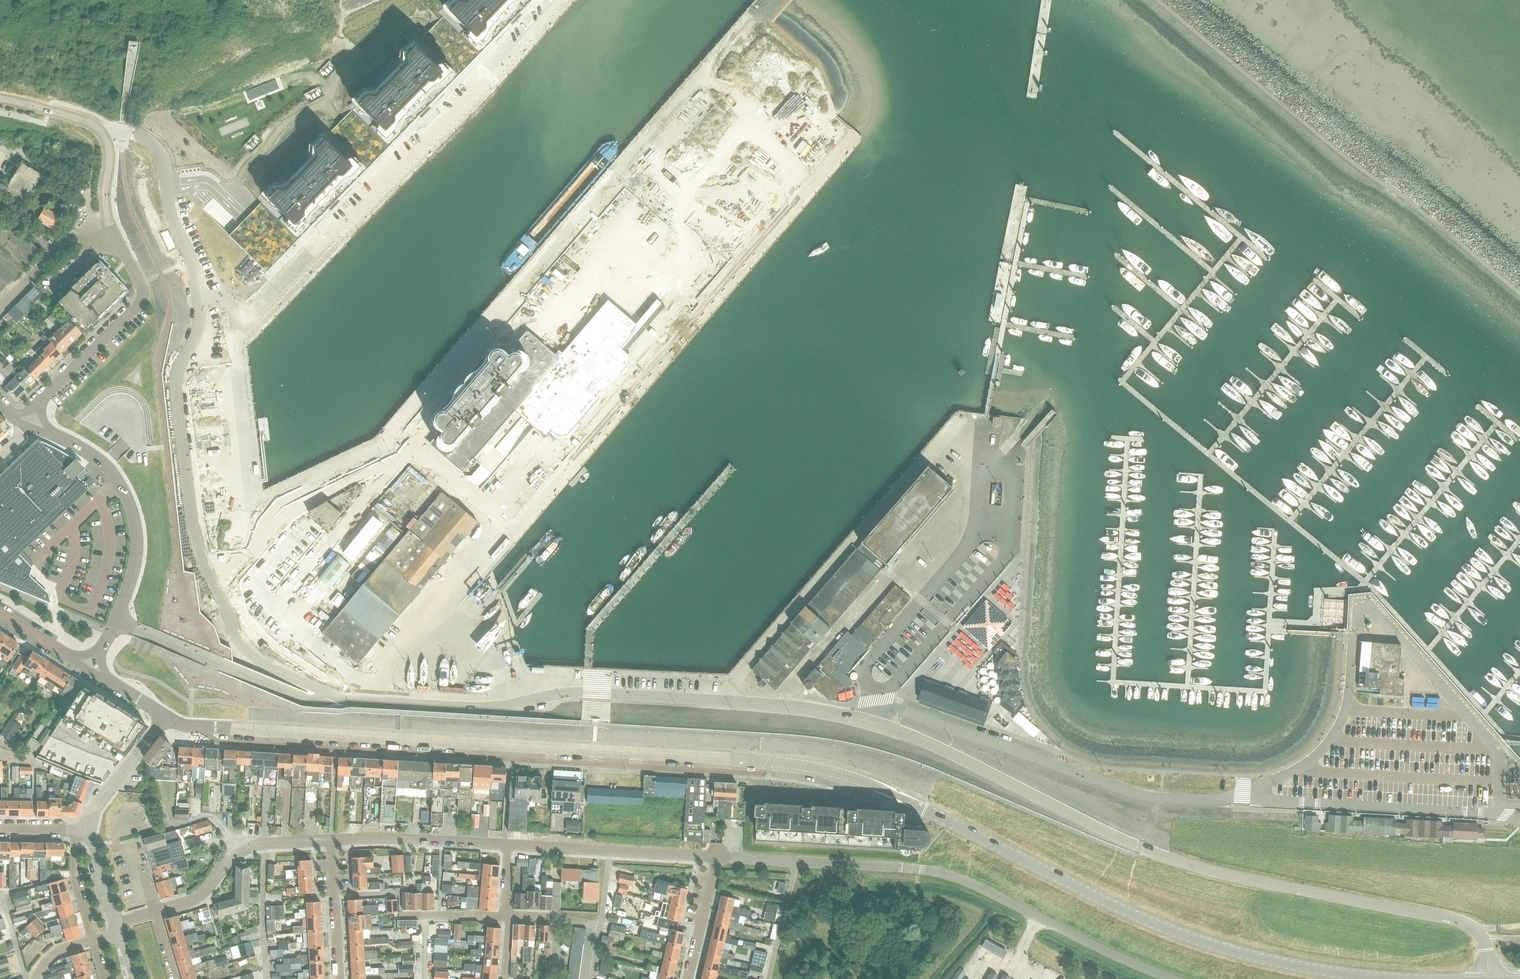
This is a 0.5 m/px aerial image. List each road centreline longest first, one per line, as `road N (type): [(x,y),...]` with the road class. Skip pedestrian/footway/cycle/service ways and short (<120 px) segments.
road 1 (secondary): [(1368,978),(1274,963),(1161,927),(833,772),(193,726),(164,717)]
road 2 (residential): [(235,325),(255,516),(400,446),(720,73)]
road 3 (unclassified): [(1488,978),(1487,945),(1469,925),(1187,865),(864,721)]
road 4 (unclassified): [(338,695),(392,661),(804,174)]
road 5 (unclassified): [(864,721),(589,692),(502,707),(338,695)]
road 6 (residential): [(235,325),(553,0)]
road 7 (residential): [(338,695),(275,668),(231,631),(187,505),(175,378),(193,342)]
road 8 (unclassified): [(1242,795),(1146,796),(879,703)]
road 9 (unclassified): [(1168,978),(990,894),(919,871)]
road 10 (residential): [(29,420),(142,301),(106,213)]
road 11 (unclassified): [(1499,814),(1242,795)]
road 12 (unclassified): [(1499,814),(1500,754),(1371,608)]
road 13 (residential): [(29,420),(106,466),(127,498),(135,555),(116,621)]
road 14 (unclassified): [(1242,795),(1299,768),(1331,738),(1348,700),(1360,609),(1371,608)]
road 15 (residential): [(193,342),(201,315),(169,207),(163,150),(123,130)]
road 16 (unclassified): [(977,529),(1001,533),(1000,564),(879,703)]
road 17 (residential): [(338,695),(310,699),(116,621)]
road 18 (unclassified): [(879,703),(866,683),(866,664),(977,529)]
road 19 (residential): [(716,858),(507,845)]
road 20 (residential): [(919,871),(716,858)]
road 21 (residential): [(156,911),(202,895),(251,846),(331,841)]
road 22 (residential): [(507,845),(331,841)]
road 23 (residential): [(0,308),(106,213)]
road 24 (residential): [(339,978),(331,841)]
road 25 (residential): [(89,831),(164,717)]
road 26 (residential): [(688,978),(716,858)]

